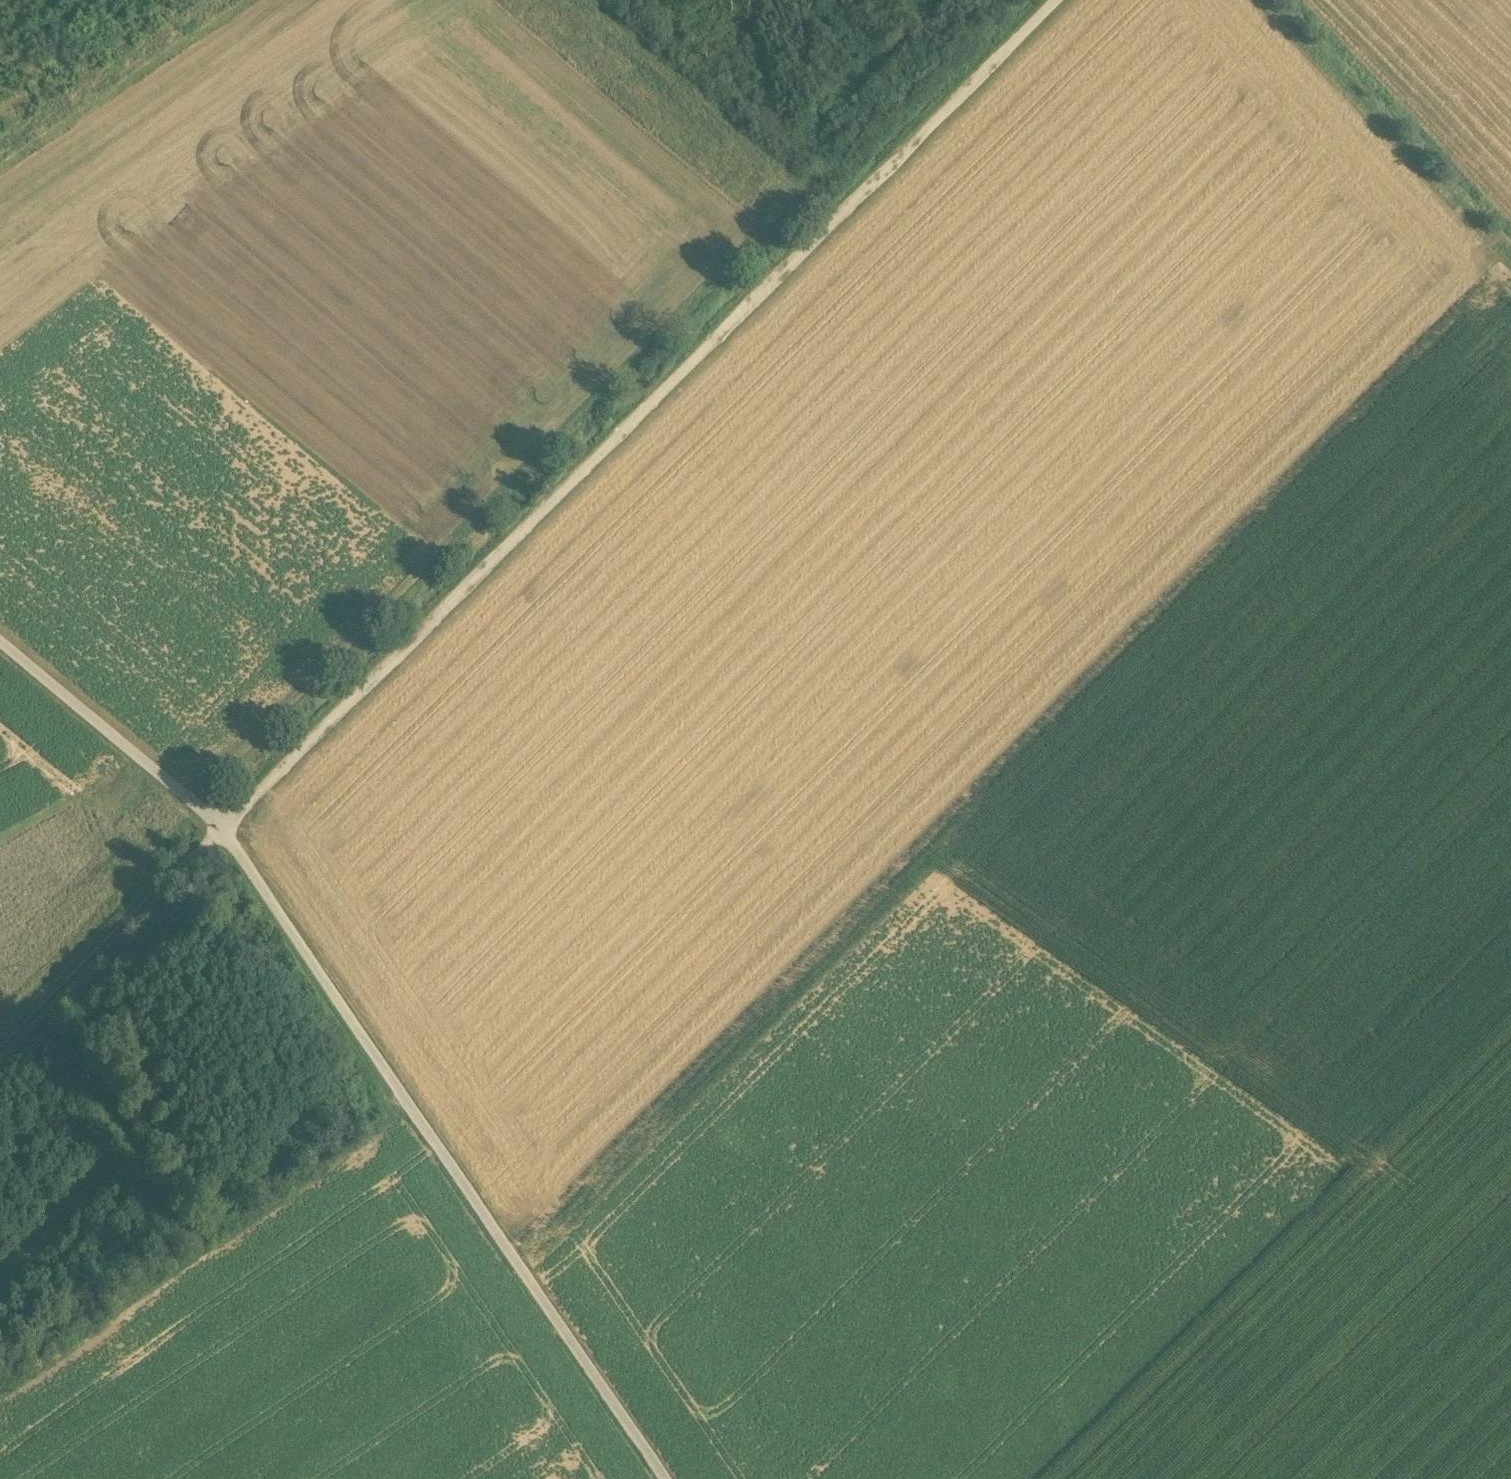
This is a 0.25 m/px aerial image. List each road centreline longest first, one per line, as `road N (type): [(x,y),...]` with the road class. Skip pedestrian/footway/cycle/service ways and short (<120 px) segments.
road 1 (track): [(225,830),(1057,0)]
road 2 (track): [(812,192),(501,492),(195,805)]
road 3 (track): [(225,830),(670,1478)]
road 4 (track): [(1510,257),(1263,0)]
road 5 (track): [(225,830),(0,1053)]
road 6 (track): [(0,643),(225,830)]

